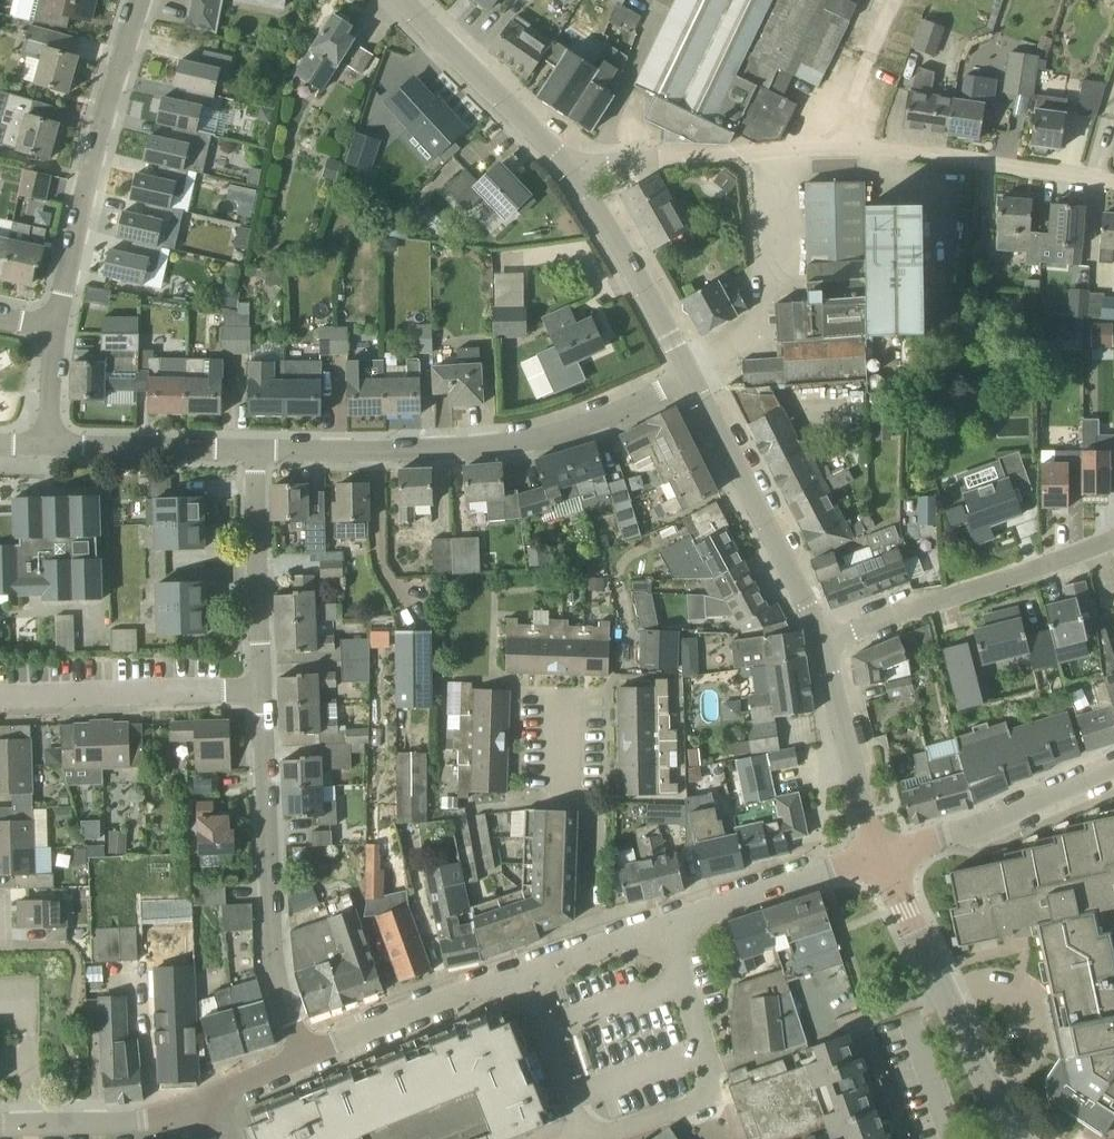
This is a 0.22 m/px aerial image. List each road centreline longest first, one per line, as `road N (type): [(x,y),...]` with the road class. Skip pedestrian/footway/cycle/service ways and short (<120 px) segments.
road 1 (residential): [(257,455),(536,441),(604,421),(689,379)]
road 2 (unclassified): [(309,1064),(273,968),(265,691)]
road 3 (residential): [(1113,184),(886,153),(769,160)]
road 4 (residential): [(56,326),(142,0)]
road 5 (residential): [(588,1138),(704,1101),(713,1083),(664,926)]
road 6 (residential): [(824,644),(1113,543)]
road 7 (unclassified): [(824,644),(689,379)]
road 8 (residential): [(599,948),(586,907),(590,808),(562,787),(564,689)]
road 9 (unclassified): [(0,699),(265,691)]
road 10 (residential): [(689,379),(759,325),(774,257),(769,160)]
road 11 (residential): [(882,856),(1004,820),(1113,772)]
road 12 (unclassified): [(689,379),(572,169)]
road 13 (unclassified): [(572,169),(403,0)]
road 14 (unclassified): [(265,691),(257,455)]
road 15 (residential): [(309,1064),(521,975)]
road 16 (residential): [(664,926),(882,856)]
road 17 (unclassified): [(257,455),(32,447)]
road 18 (unclassified): [(882,856),(824,644)]
road 19 (unclassified): [(0,1125),(199,1112)]
road 20 (residential): [(769,160),(572,169)]
road 21 (residential): [(587,1138),(521,975)]
road 22 (unclassified): [(1025,1138),(975,1062),(943,988)]
road 23 (unclassified): [(943,988),(882,856)]
road 24 (unclassified): [(32,447),(56,326)]
road 25 (residential): [(199,1112),(309,1064)]

